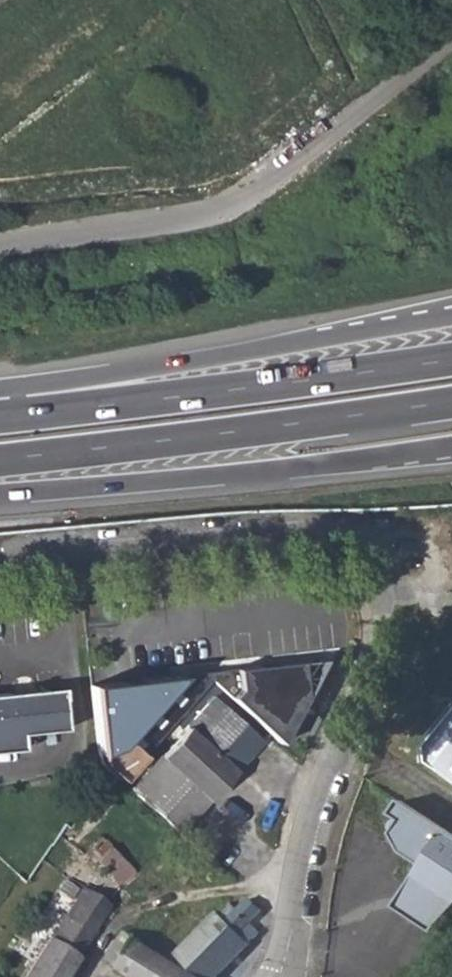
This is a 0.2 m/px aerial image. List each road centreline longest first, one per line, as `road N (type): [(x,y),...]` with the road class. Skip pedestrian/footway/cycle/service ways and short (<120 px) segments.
road 1 (unclassified): [(0,247),(238,207),(451,42)]
road 2 (motorway): [(451,317),(50,383),(10,414)]
road 3 (motorway): [(0,459),(451,401)]
road 4 (motorway): [(0,492),(451,445)]
road 5 (motorway): [(451,358),(10,414)]
road 6 (residential): [(372,562),(391,588),(390,658),(322,811),(287,976)]
road 7 (residential): [(372,562),(328,550),(0,586)]

